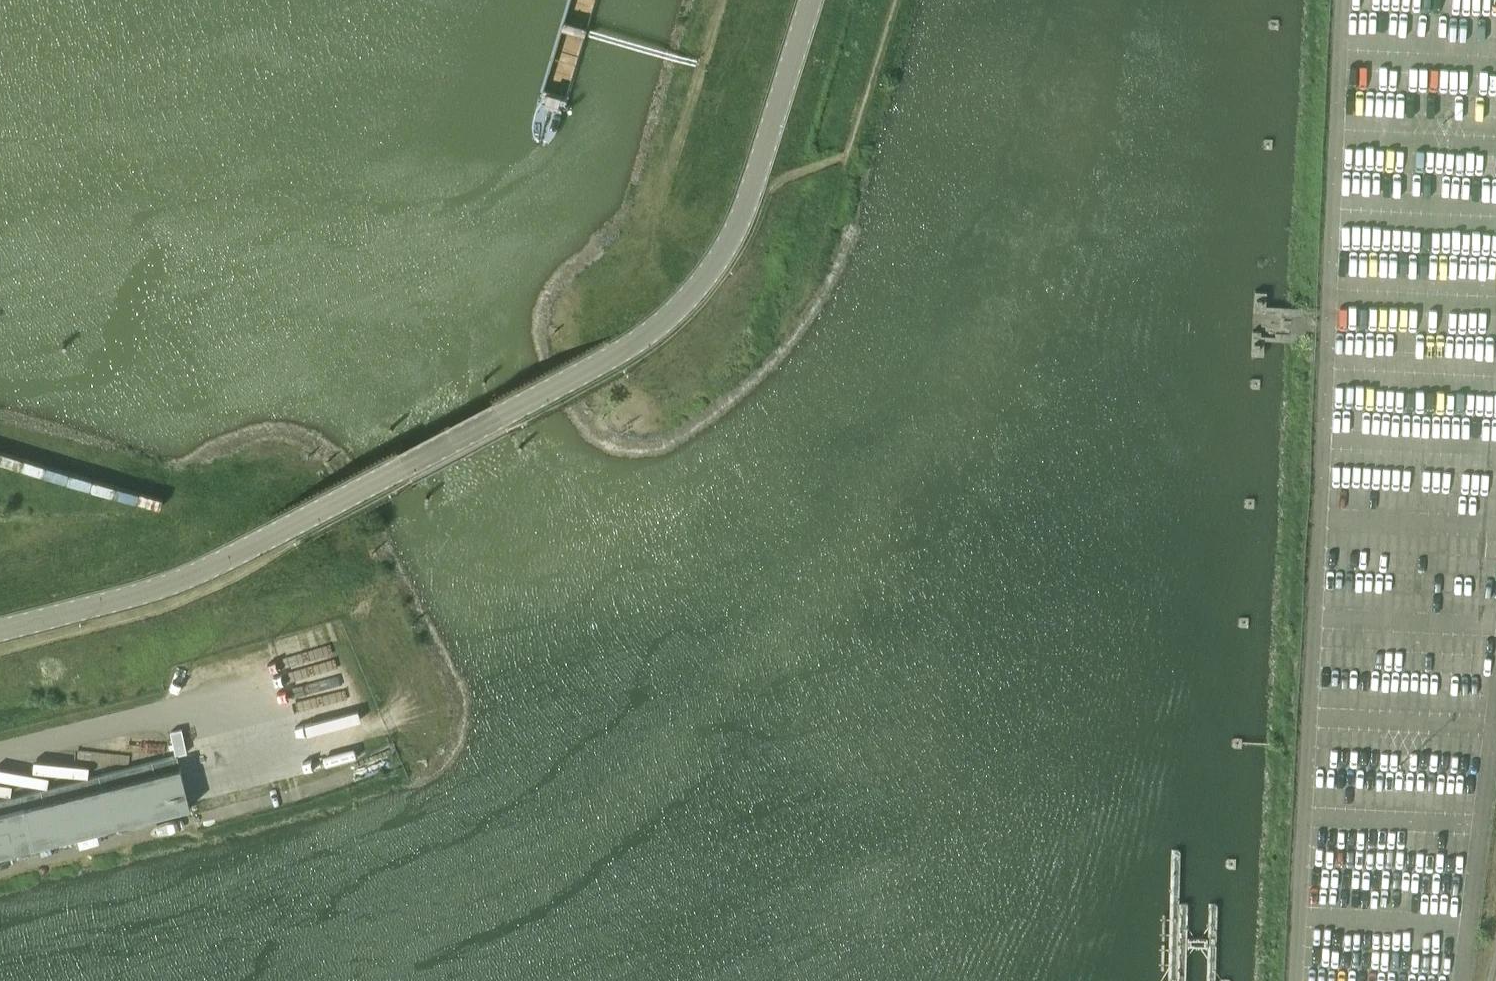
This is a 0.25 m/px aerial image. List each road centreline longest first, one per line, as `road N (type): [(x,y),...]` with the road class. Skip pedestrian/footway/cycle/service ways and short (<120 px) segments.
road 1 (tertiary): [(0,628),(147,590),(228,559),(641,341),(685,305),(721,225),(793,0)]

